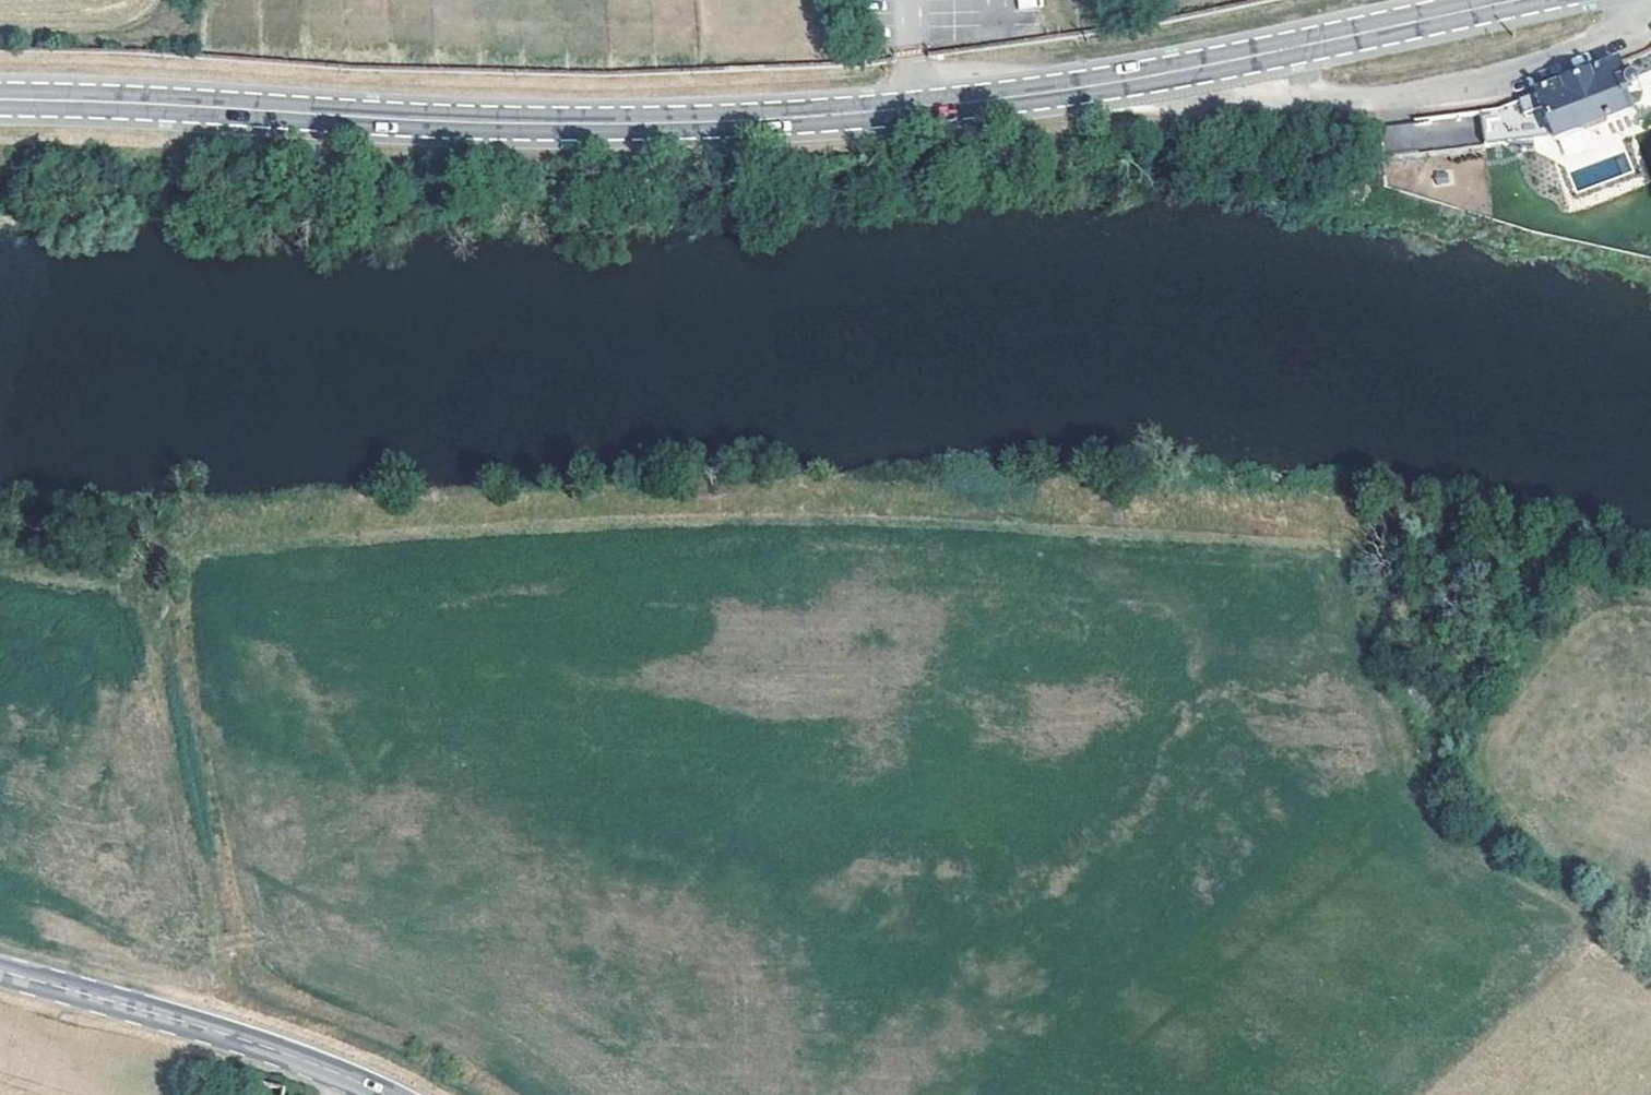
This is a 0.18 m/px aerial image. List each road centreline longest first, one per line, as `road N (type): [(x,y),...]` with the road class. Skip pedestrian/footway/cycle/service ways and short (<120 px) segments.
road 1 (secondary): [(1512,0),(1071,90),(859,115),(625,126),(0,99)]
road 2 (tertiary): [(0,971),(192,1024),(383,1094)]

